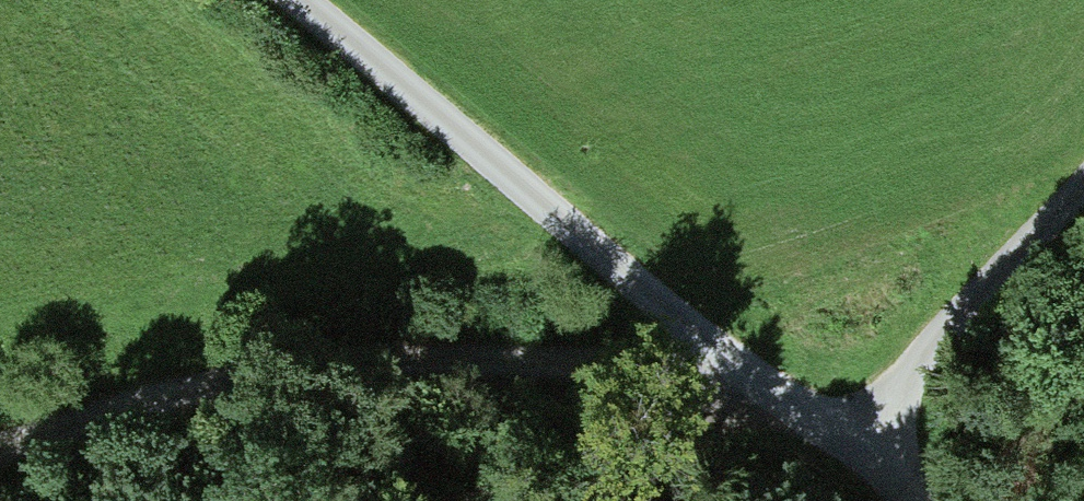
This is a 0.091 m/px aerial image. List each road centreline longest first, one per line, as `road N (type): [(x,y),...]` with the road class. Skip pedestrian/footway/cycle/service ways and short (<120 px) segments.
road 1 (track): [(742,366),(321,364),(164,388),(0,442)]
road 2 (unclassified): [(839,422),(789,405),(297,0)]
road 3 (track): [(839,422),(889,404),(1083,188)]
road 4 (track): [(839,422),(519,500)]

